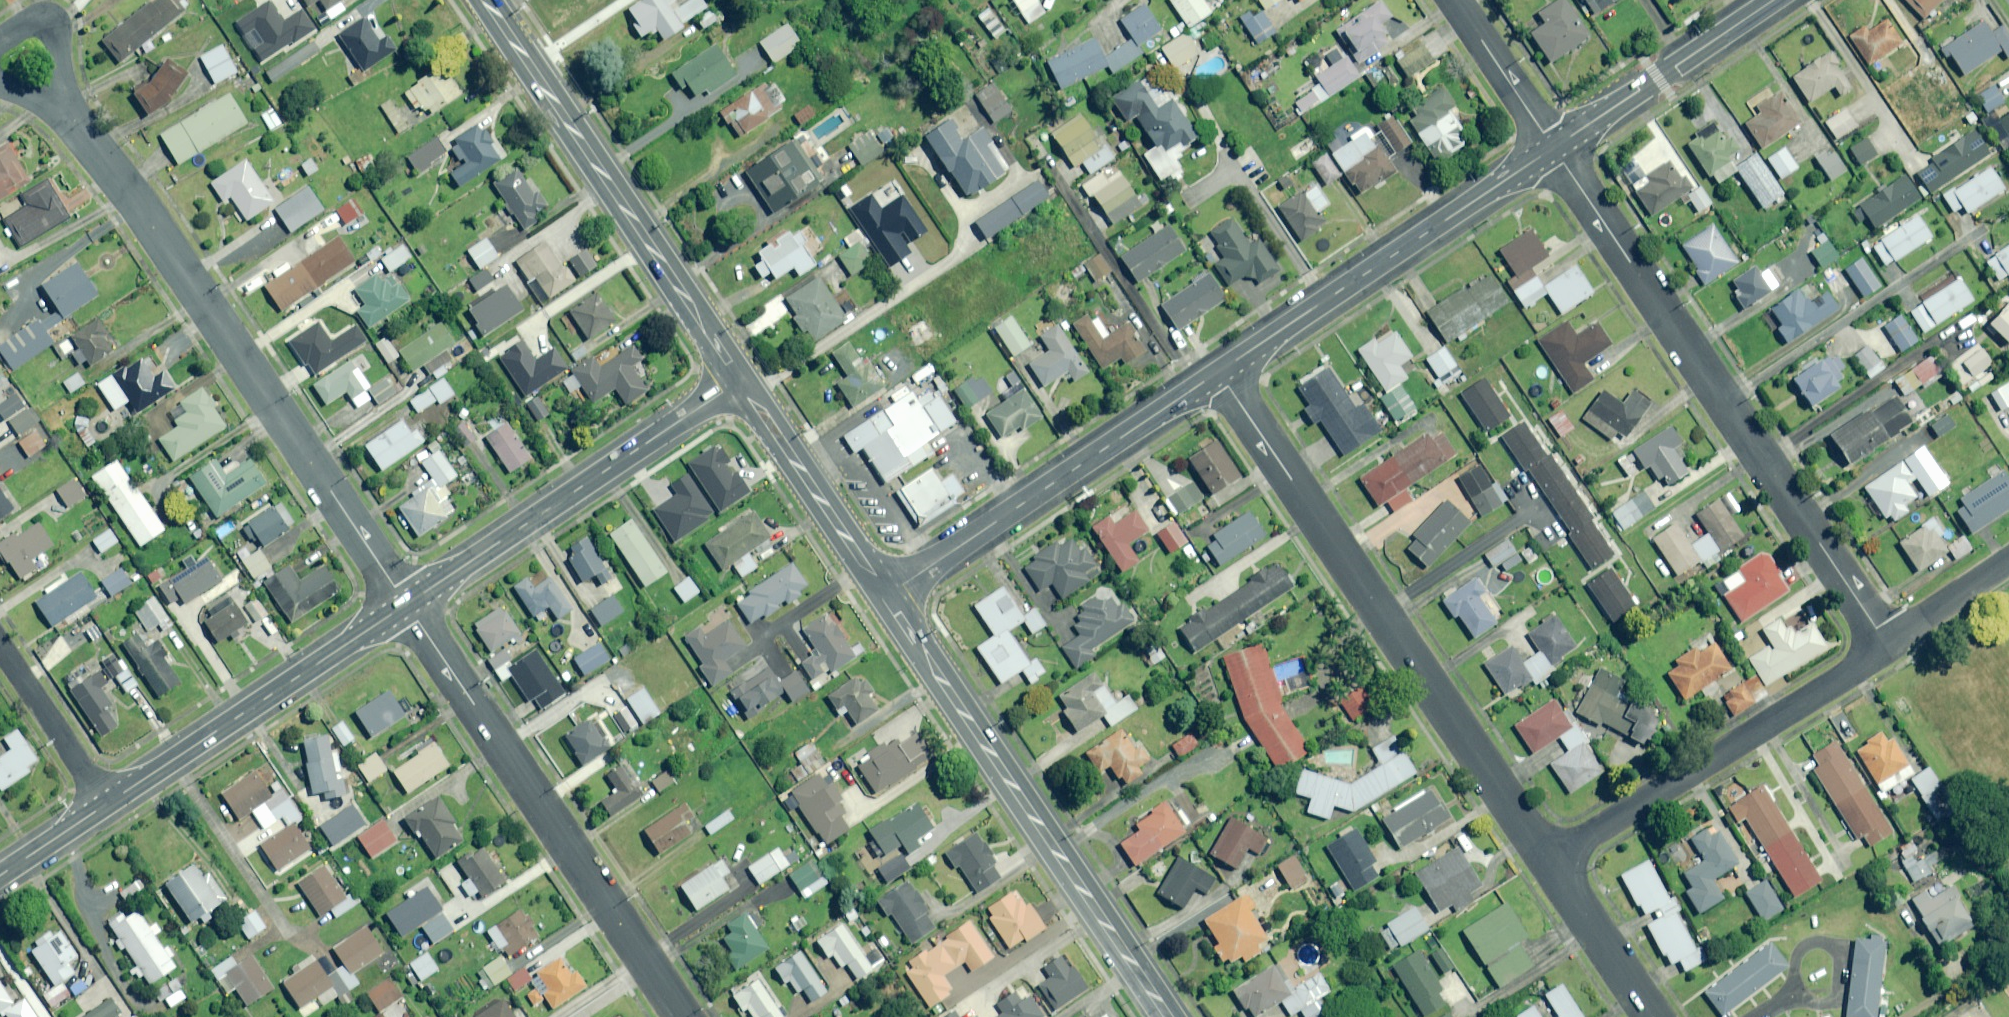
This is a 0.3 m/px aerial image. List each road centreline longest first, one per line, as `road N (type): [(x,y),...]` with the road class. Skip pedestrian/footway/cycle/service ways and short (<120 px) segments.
road 1 (residential): [(66,111),(408,606)]
road 2 (residential): [(1556,148),(1887,642)]
road 3 (residential): [(1220,372),(1550,861)]
road 4 (secondary): [(890,593),(1168,1016)]
road 5 (residential): [(408,606),(683,1016)]
road 6 (secondary): [(488,0),(737,382)]
road 7 (tertiary): [(1220,372),(1556,148)]
road 8 (residential): [(1550,861),(1887,642)]
road 9 (tertiary): [(408,606),(737,382)]
road 10 (tertiary): [(890,593),(1220,372)]
road 11 (tertiary): [(107,804),(408,606)]
road 12 (tertiary): [(1556,148),(1776,0)]
road 13 (secondary): [(737,382),(890,593)]
road 14 (residential): [(107,804),(0,644)]
road 15 (residential): [(1550,861),(1652,1016)]
road 16 (residential): [(1455,0),(1556,148)]
road 17 (residential): [(1887,642),(2008,560)]
road 18 (tertiary): [(0,876),(107,804)]

